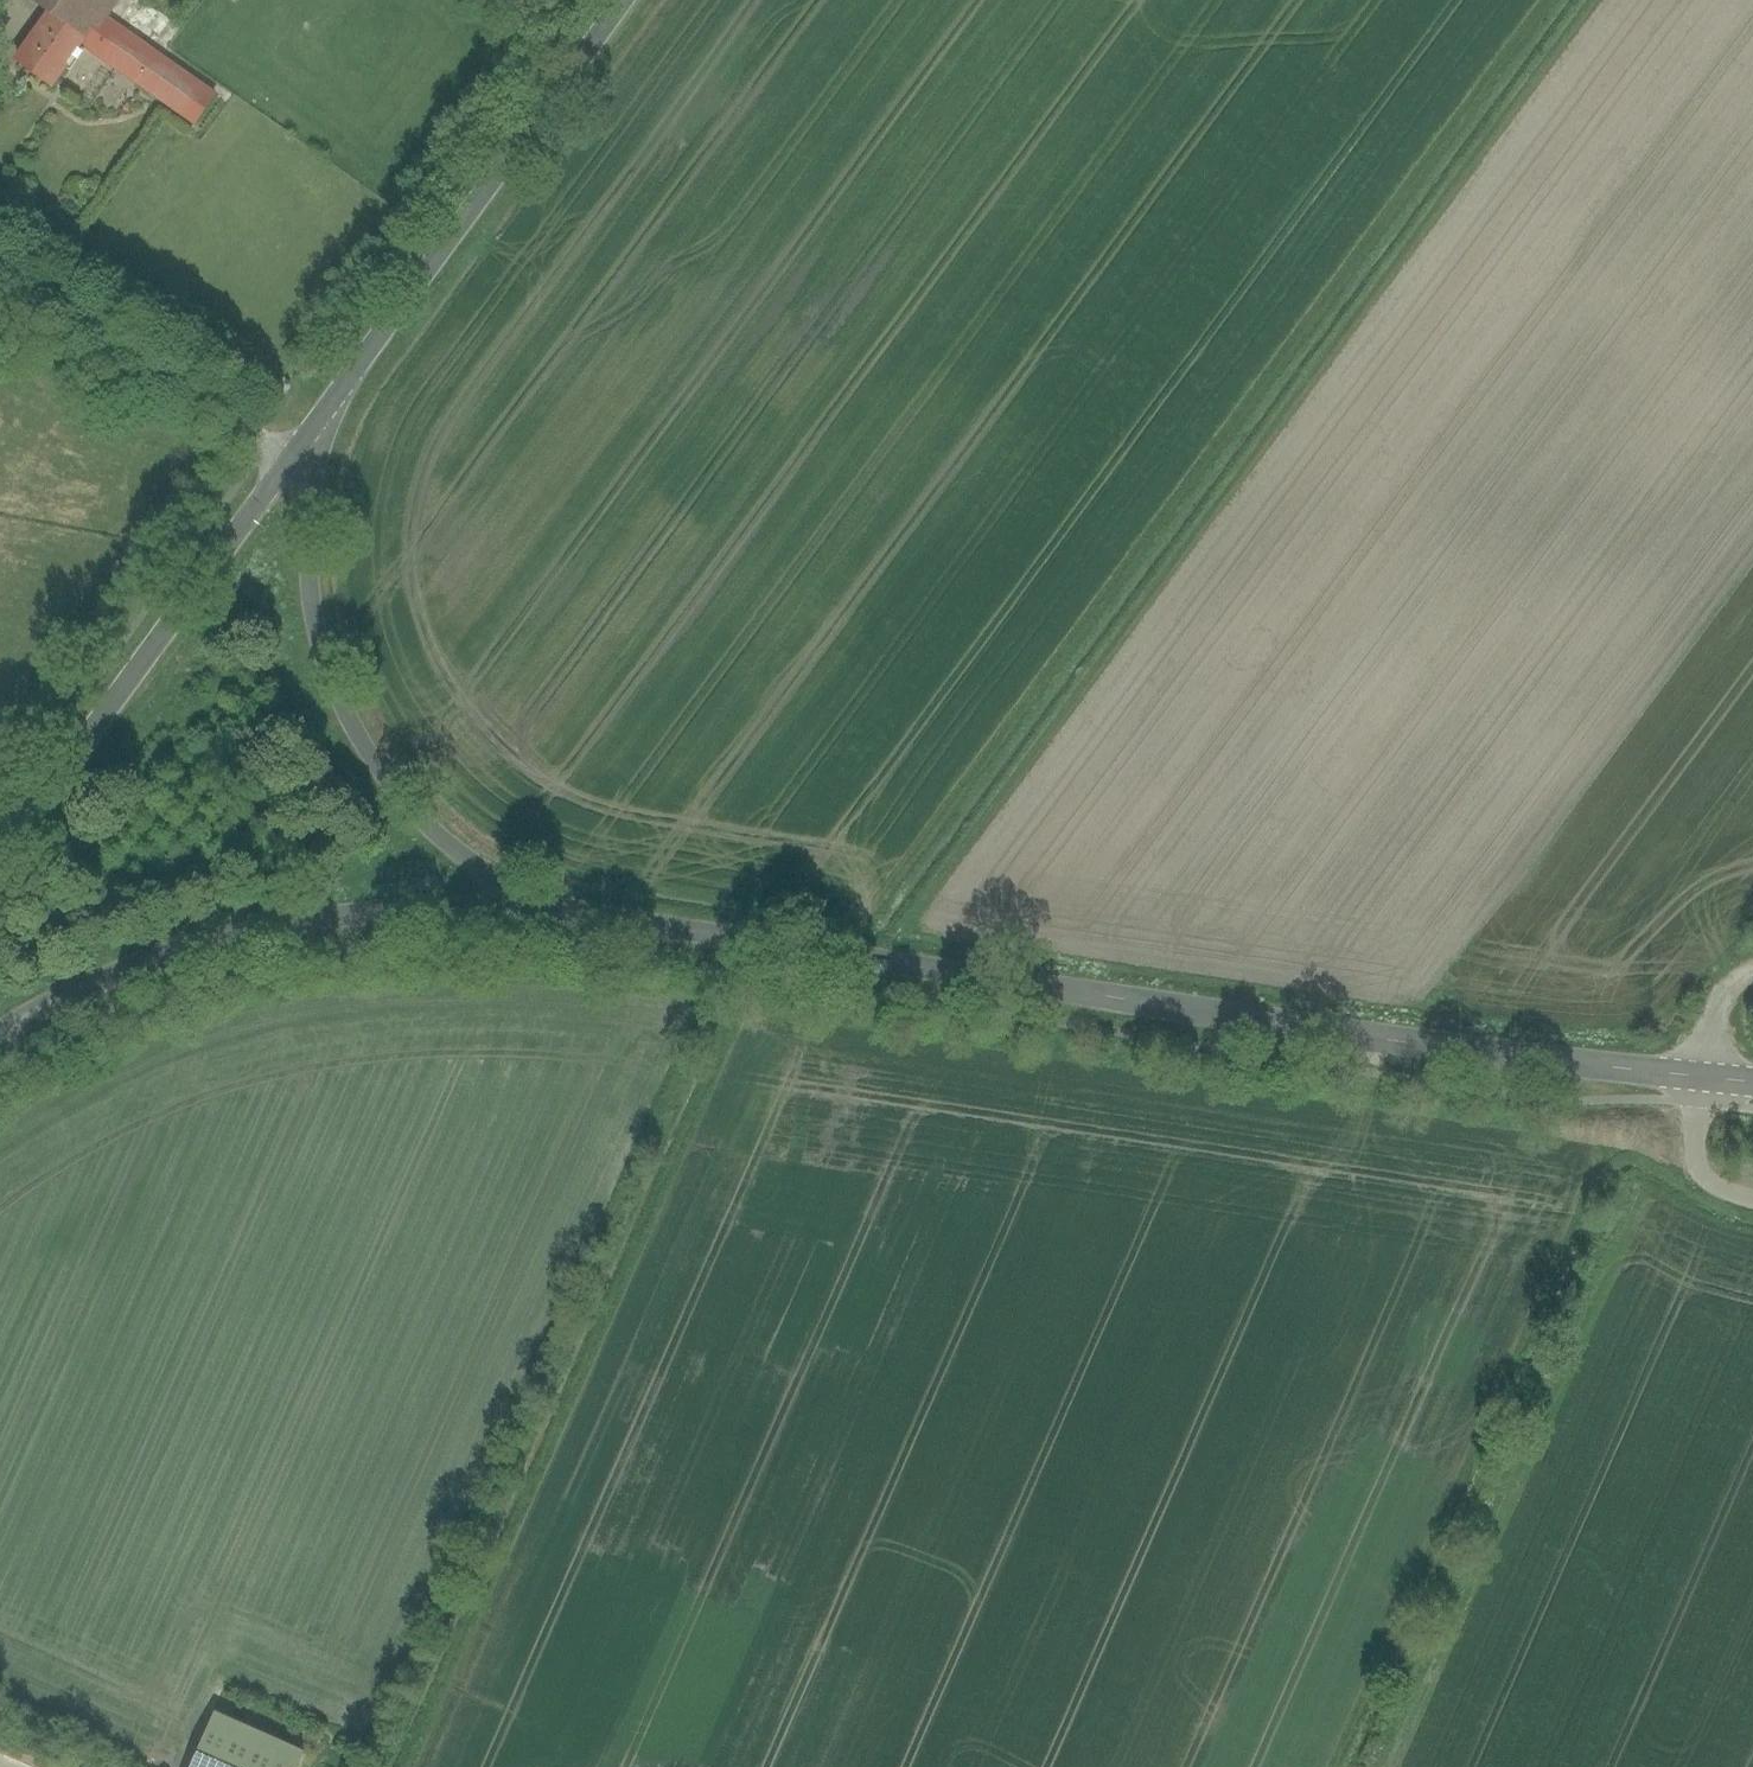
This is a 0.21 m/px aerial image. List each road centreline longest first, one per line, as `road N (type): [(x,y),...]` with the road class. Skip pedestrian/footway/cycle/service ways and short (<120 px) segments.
road 1 (tertiary): [(556,901),(1355,1033),(1752,1081)]
road 2 (tertiary): [(0,1014),(66,975),(182,928),(277,905),(373,891),(556,901)]
road 3 (tertiary): [(295,446),(299,556),(318,666),(357,744),(416,814),(484,864),(556,901)]
road 4 (tertiary): [(295,446),(623,0)]
road 5 (tertiary): [(0,864),(295,446)]
road 6 (unclassified): [(0,262),(295,446)]

